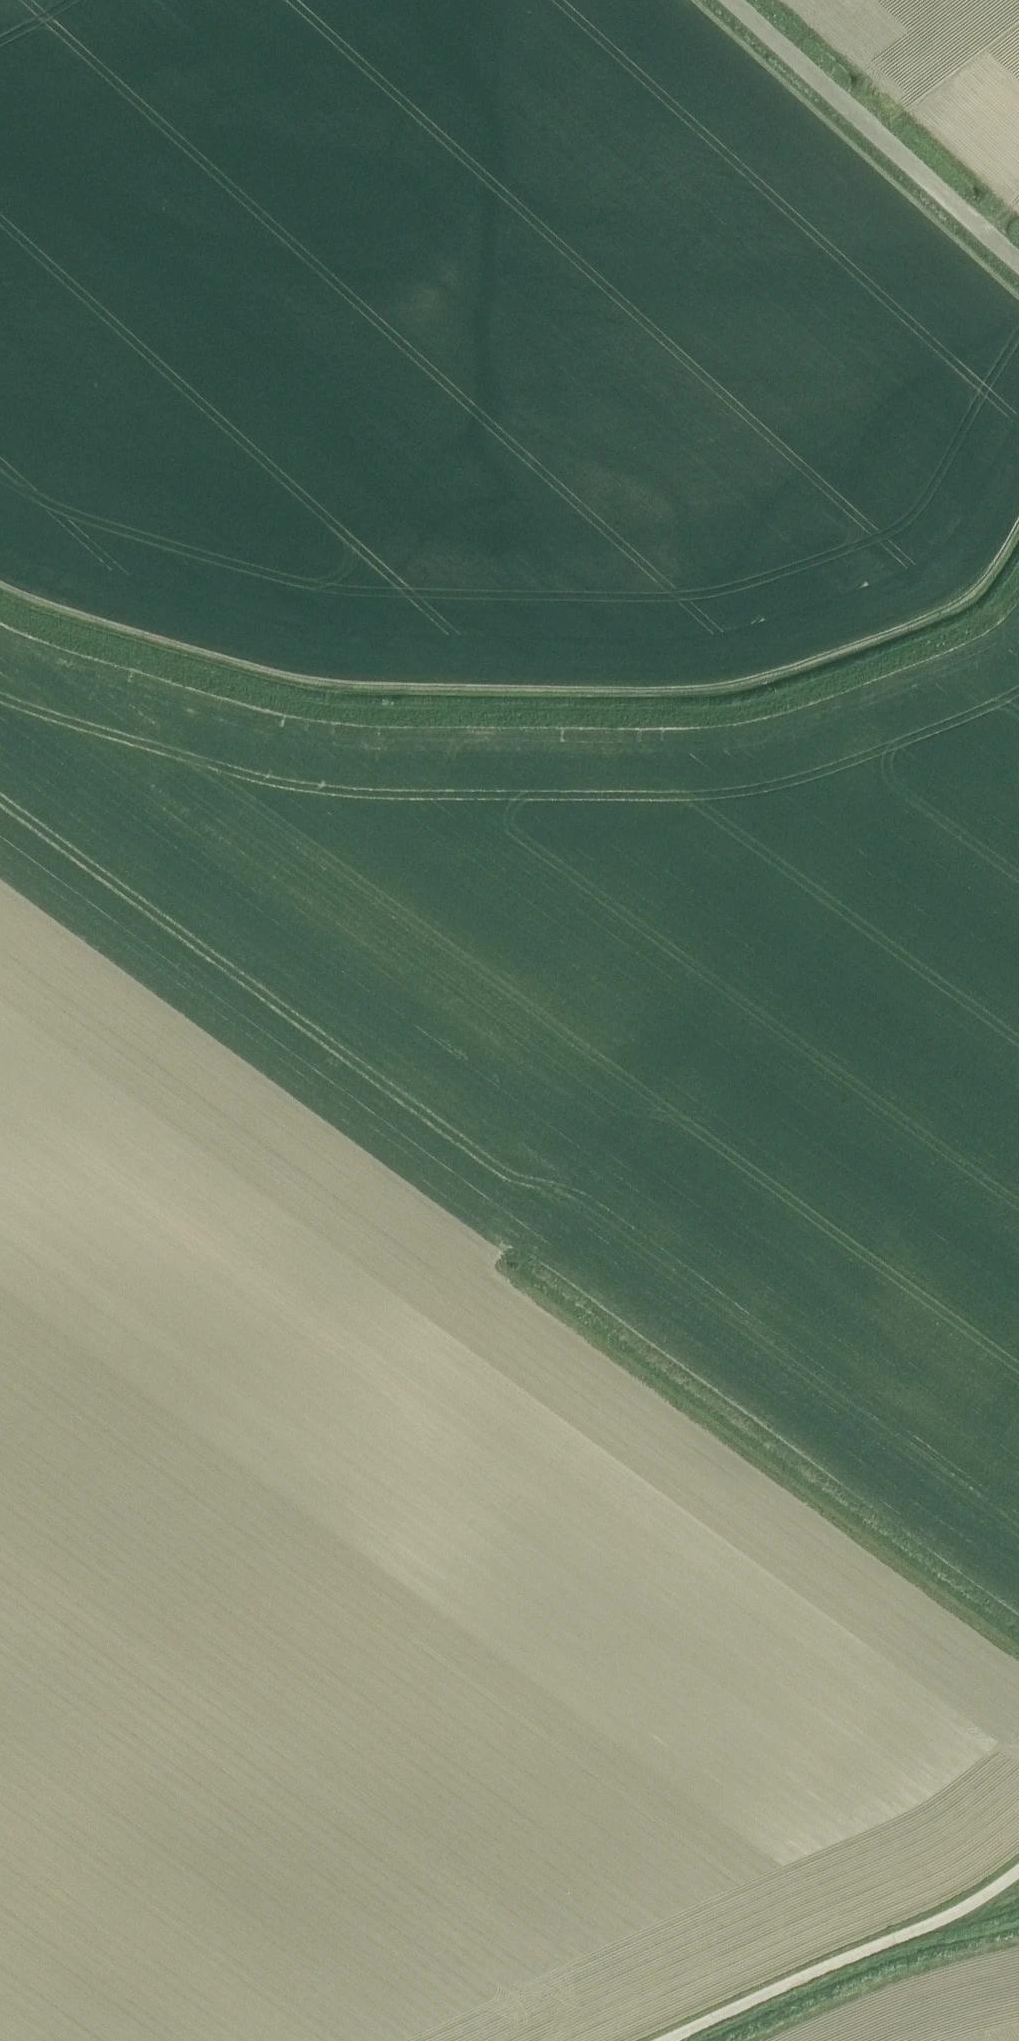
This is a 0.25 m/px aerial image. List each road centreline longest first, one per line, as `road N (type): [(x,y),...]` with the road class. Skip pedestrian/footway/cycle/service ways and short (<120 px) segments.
road 1 (track): [(1018,259),(736,0)]
road 2 (unclassified): [(1018,1876),(961,1913),(678,2040)]

